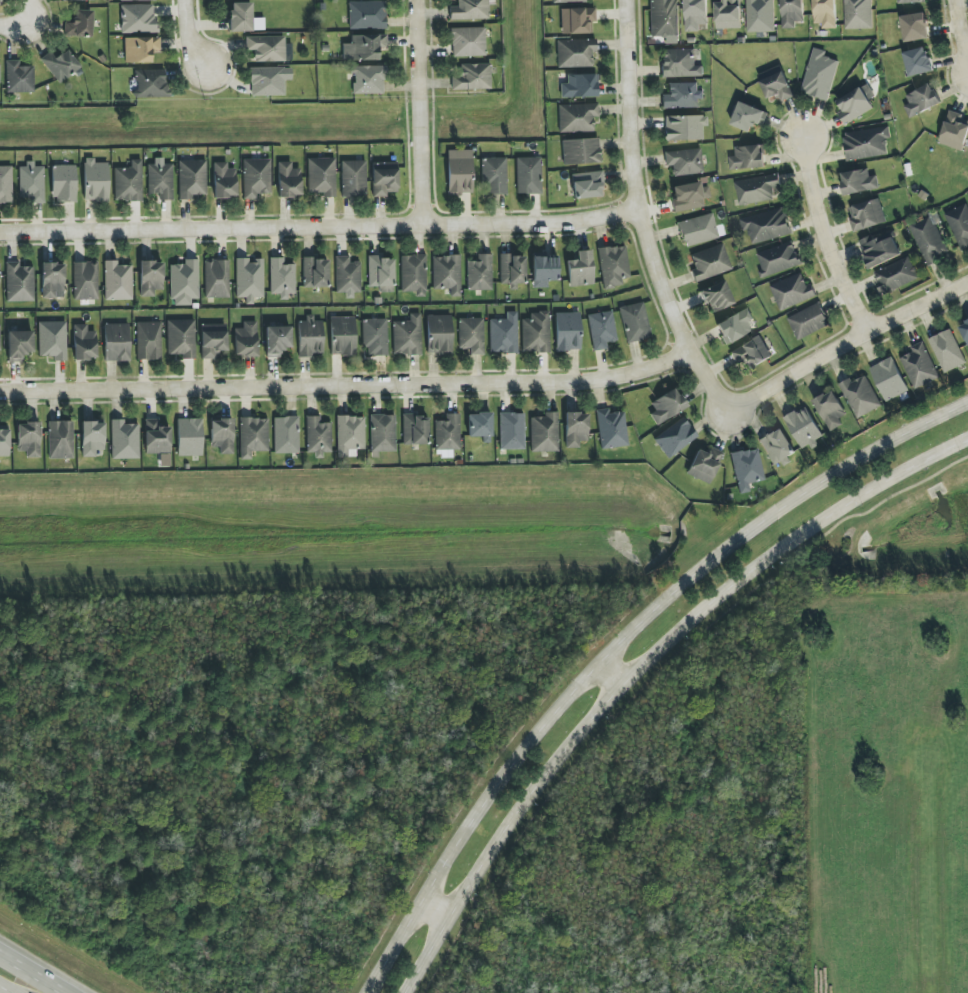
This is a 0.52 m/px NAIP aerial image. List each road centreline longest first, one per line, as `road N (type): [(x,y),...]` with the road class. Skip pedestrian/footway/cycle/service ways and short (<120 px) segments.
road 1 (residential): [(967,401),(847,460),(615,645),(509,762),(368,992)]
road 2 (residential): [(405,992),(547,759),(622,685),(691,619),(823,517),(967,446)]
road 3 (residential): [(0,392),(608,381),(688,353)]
road 4 (residential): [(639,213),(569,224),(0,234)]
road 5 (residential): [(628,0),(639,213),(659,287),(725,411)]
road 6 (residential): [(725,411),(967,282)]
road 7 (residential): [(932,992),(927,731)]
road 8 (residential): [(424,225),(415,0)]
road 9 (residential): [(806,138),(822,236),(866,336)]

